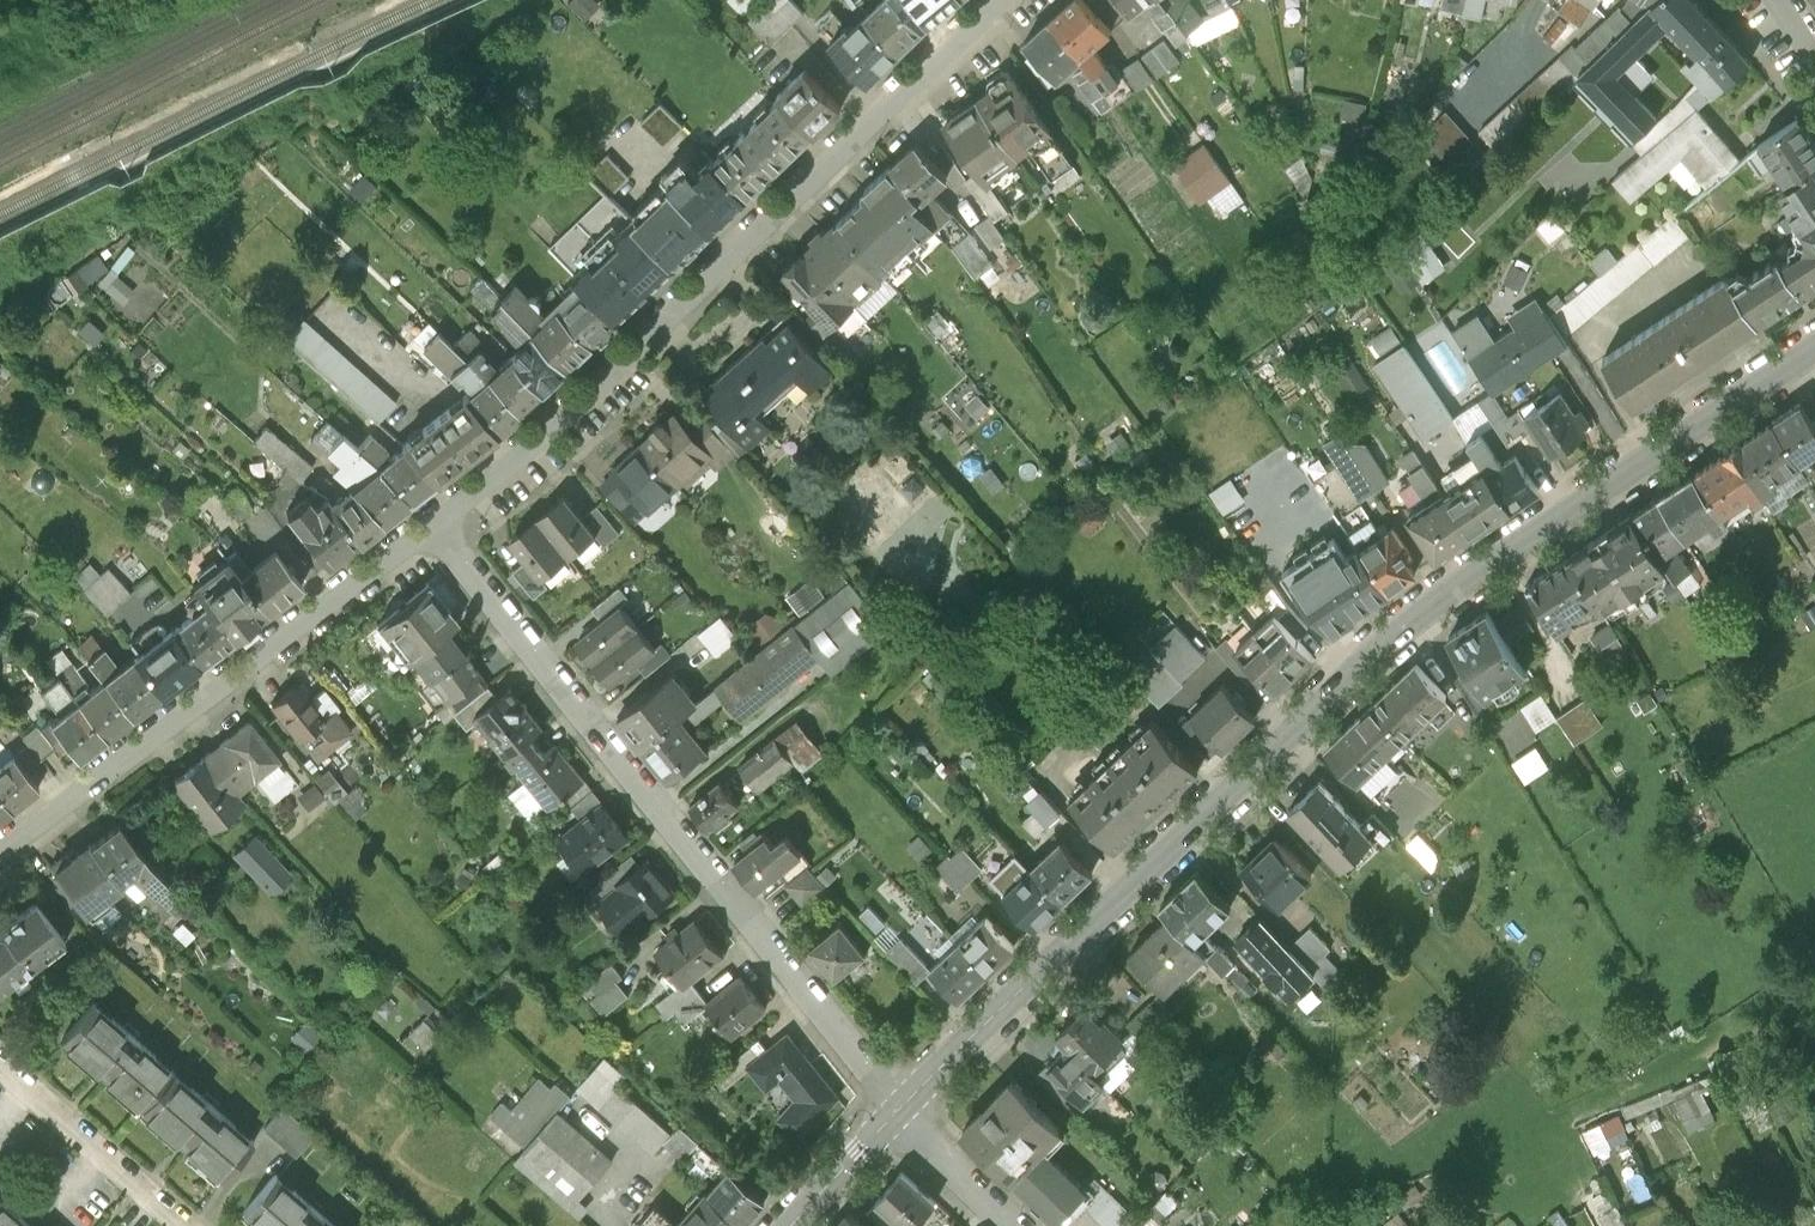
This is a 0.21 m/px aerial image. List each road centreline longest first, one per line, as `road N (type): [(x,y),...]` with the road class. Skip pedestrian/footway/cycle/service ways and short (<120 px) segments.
road 1 (tertiary): [(899,1109),(1406,626),(1814,351)]
road 2 (residential): [(432,528),(575,409),(1005,0)]
road 3 (residential): [(899,1109),(432,528)]
road 4 (residential): [(0,860),(432,528)]
road 5 (residential): [(0,1066),(181,1225)]
road 6 (residential): [(1019,1225),(899,1109)]
road 7 (tertiary): [(791,1225),(899,1109)]

